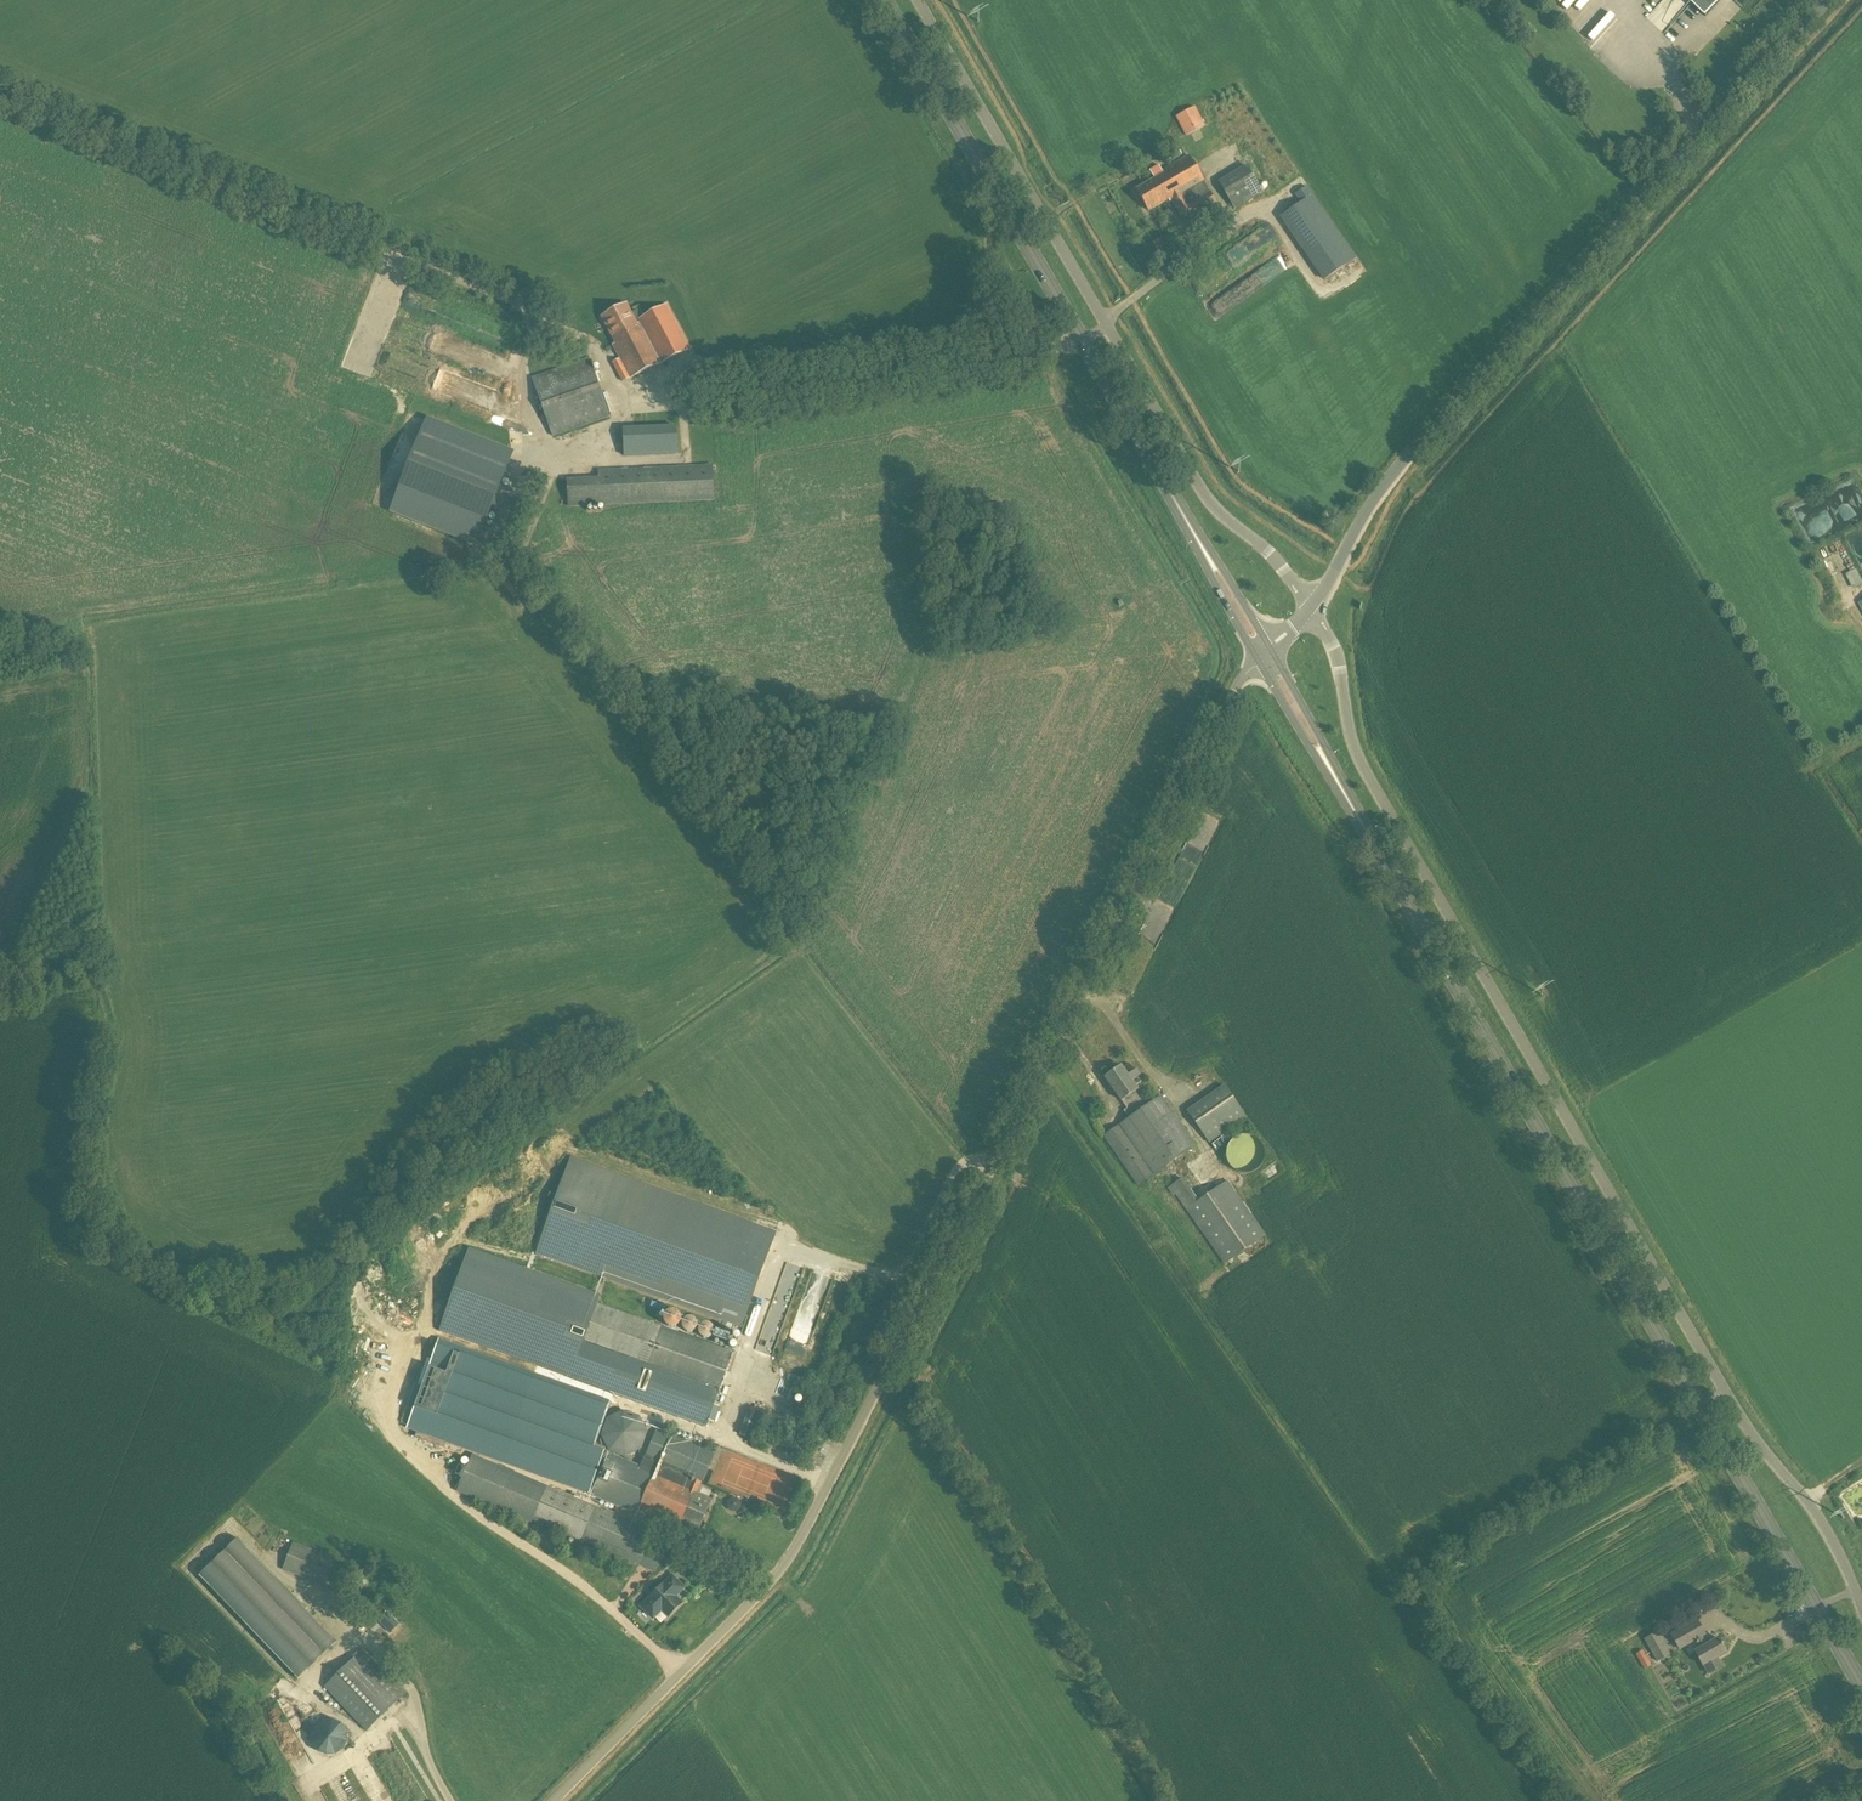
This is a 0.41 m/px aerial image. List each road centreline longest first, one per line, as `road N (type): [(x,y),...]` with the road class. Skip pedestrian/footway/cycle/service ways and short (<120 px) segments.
road 1 (unclassified): [(563,1800),(782,1577),(1265,654)]
road 2 (primary): [(1861,1686),(1265,654)]
road 3 (unclassified): [(1861,1605),(1829,1536),(1731,1395),(1368,781),(1353,749),(1338,658),(1312,608)]
road 4 (unclassified): [(1312,608),(1391,477),(1829,0)]
road 5 (primary): [(1265,654),(886,0)]
road 6 (unclassified): [(1312,608),(1265,551),(1208,505),(917,0)]

